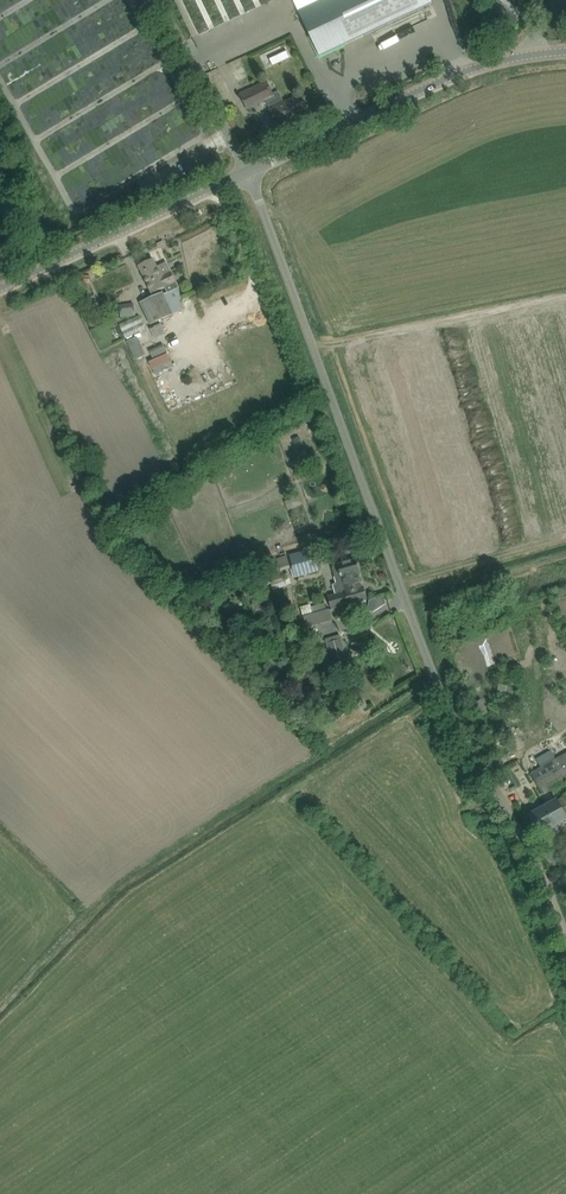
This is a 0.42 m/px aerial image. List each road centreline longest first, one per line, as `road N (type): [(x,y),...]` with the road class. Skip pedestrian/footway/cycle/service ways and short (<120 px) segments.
road 1 (unclassified): [(565,924),(517,816),(440,683),(247,172)]
road 2 (tertiary): [(565,51),(460,73),(247,172)]
road 3 (tertiary): [(0,289),(247,172)]
road 4 (unclassified): [(247,172),(155,0)]

